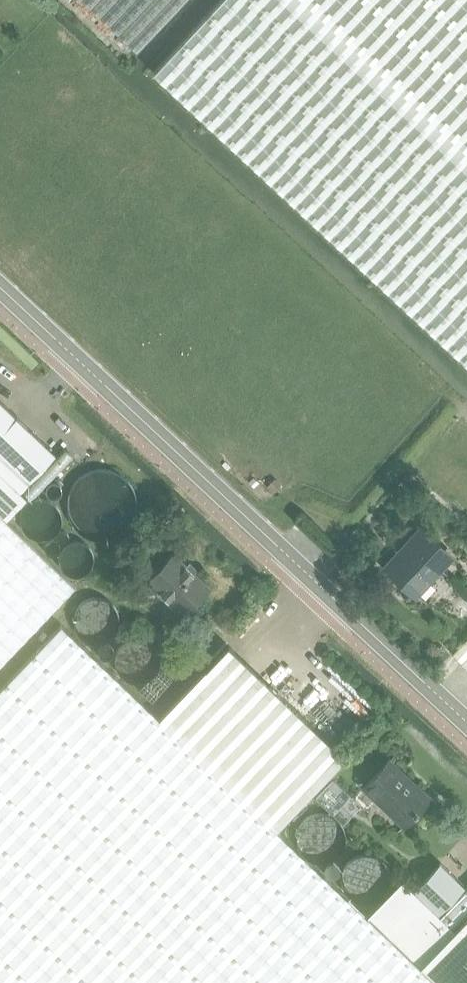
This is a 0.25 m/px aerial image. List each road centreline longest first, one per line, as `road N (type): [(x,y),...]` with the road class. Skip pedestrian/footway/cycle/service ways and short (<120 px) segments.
road 1 (tertiary): [(466,718),(0,285)]

